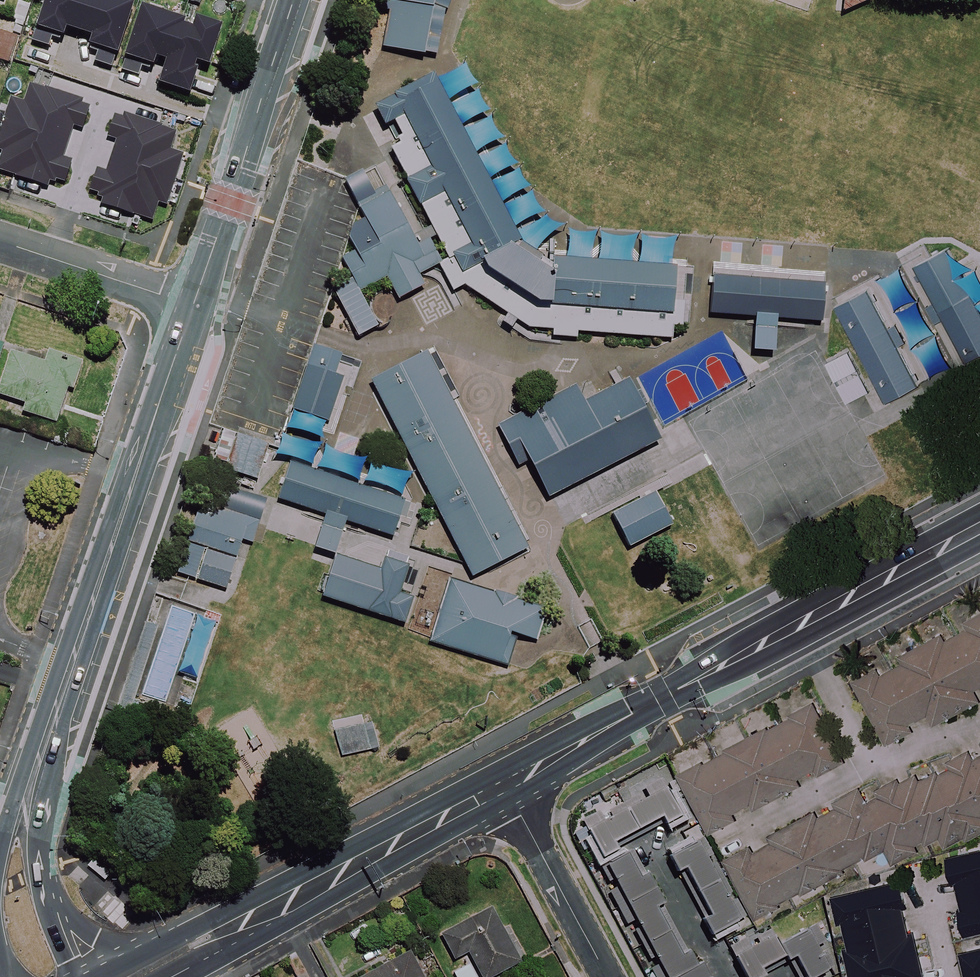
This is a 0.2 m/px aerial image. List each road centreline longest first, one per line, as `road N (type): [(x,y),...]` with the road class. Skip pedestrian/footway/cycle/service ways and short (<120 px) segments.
road 1 (primary): [(979,528),(503,785)]
road 2 (secondary): [(192,304),(34,777)]
road 3 (secondary): [(294,0),(192,304)]
road 4 (primary): [(503,785),(231,929)]
road 5 (residential): [(503,785),(611,976)]
road 6 (secondary): [(34,777),(49,898),(96,976)]
road 7 (residential): [(192,304),(0,240)]
road 8 (primary): [(102,976),(200,930),(231,929)]

